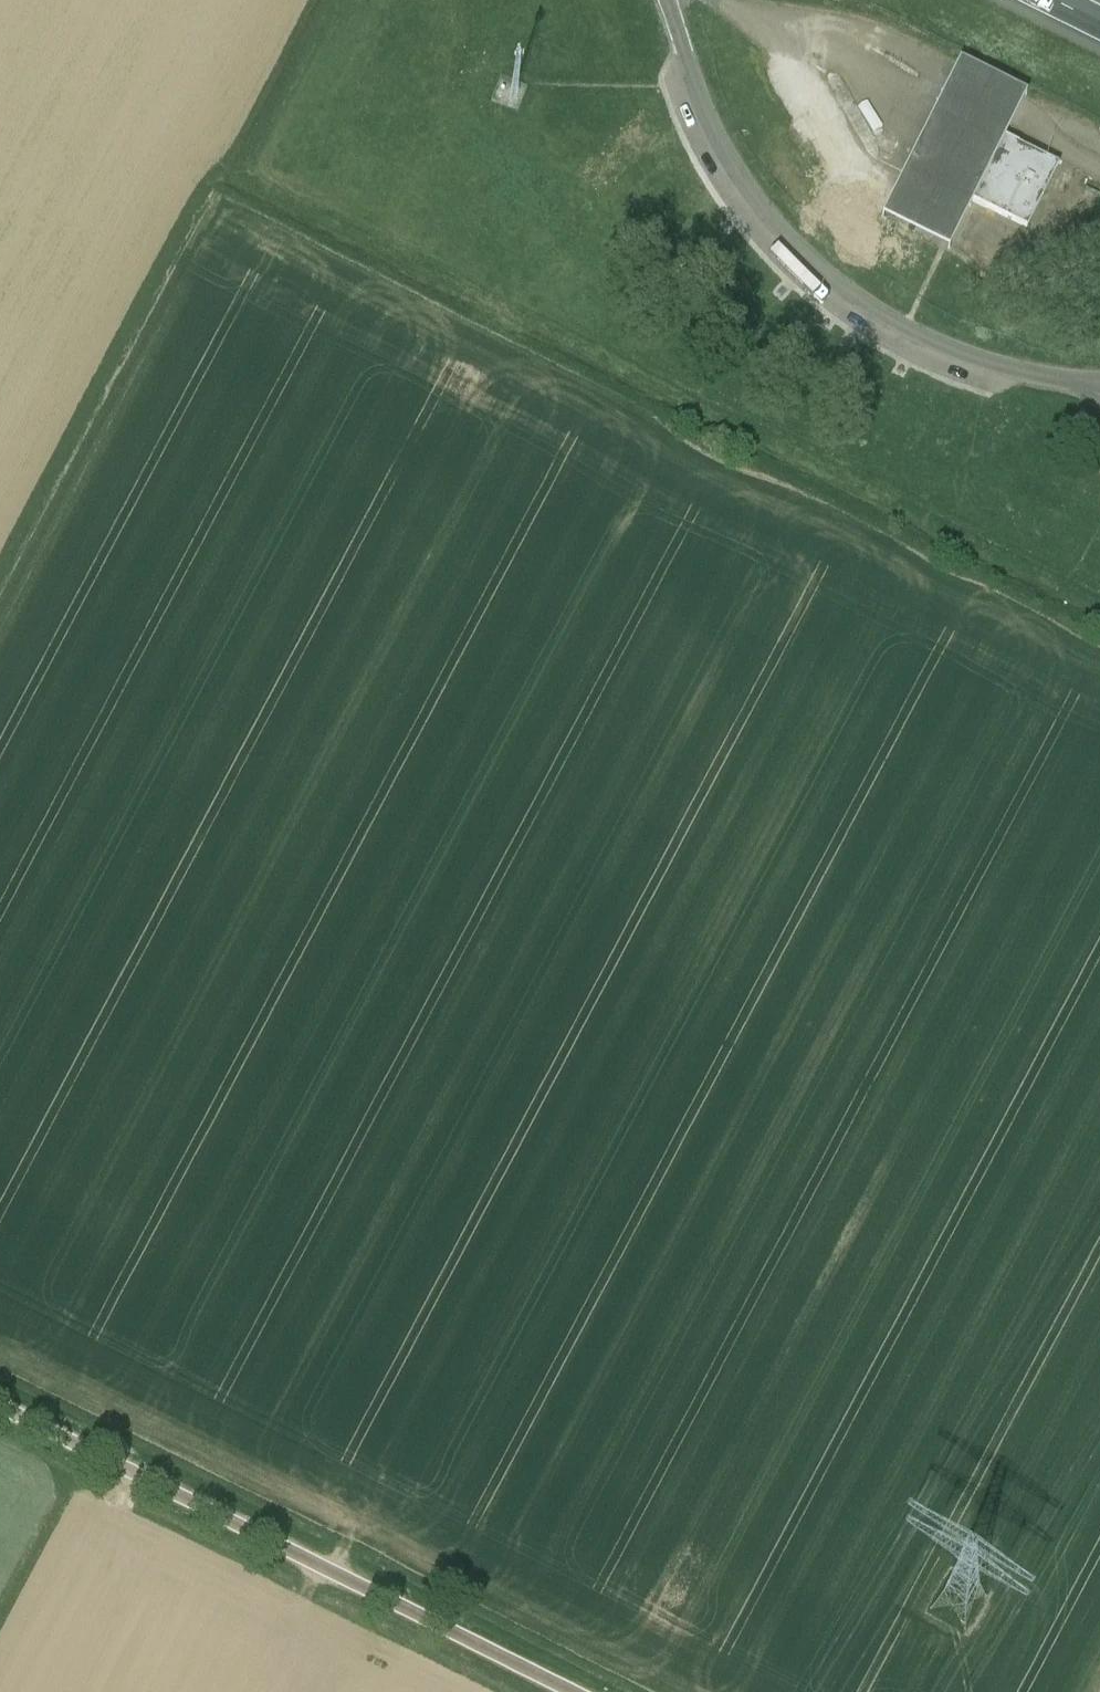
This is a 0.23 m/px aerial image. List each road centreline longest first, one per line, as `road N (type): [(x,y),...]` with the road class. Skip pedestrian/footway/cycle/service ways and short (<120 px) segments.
road 1 (unclassified): [(570,1691),(0,1405)]
road 2 (motorway): [(841,0),(917,50),(1050,166),(1099,230)]

